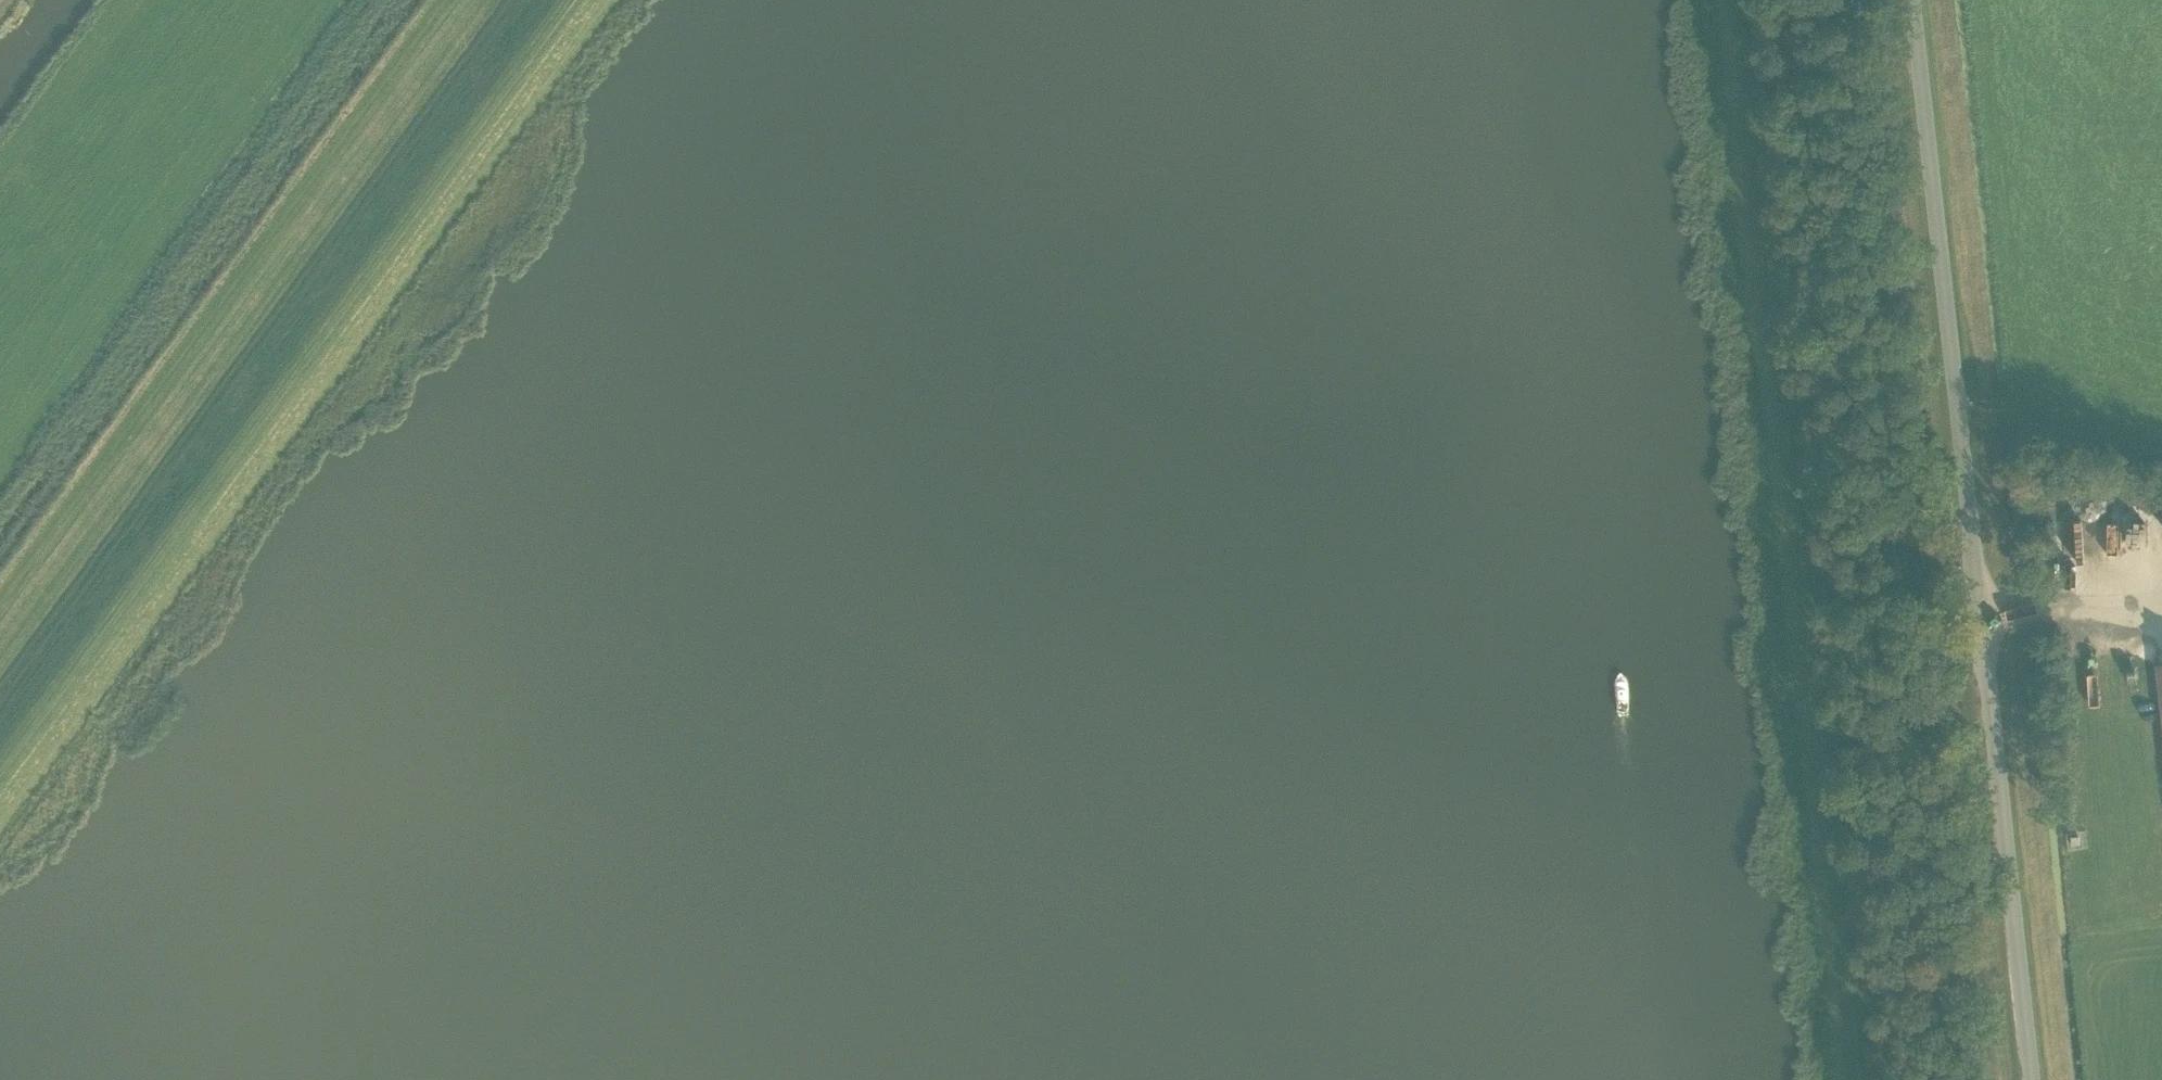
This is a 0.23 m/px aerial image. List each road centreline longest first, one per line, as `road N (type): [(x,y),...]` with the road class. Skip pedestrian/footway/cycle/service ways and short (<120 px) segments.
road 1 (unclassified): [(2033,1079),(1916,0)]

